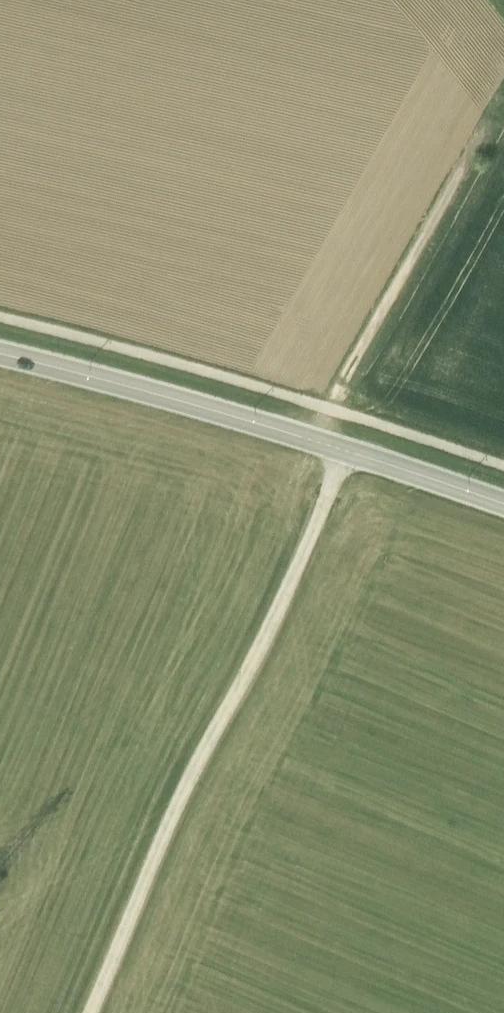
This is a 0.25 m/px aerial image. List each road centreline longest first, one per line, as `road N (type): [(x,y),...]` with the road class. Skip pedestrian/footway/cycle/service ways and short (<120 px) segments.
road 1 (track): [(93,1012),(188,771),(290,587),(343,441)]
road 2 (unclassified): [(315,433),(480,129)]
road 3 (tertiary): [(0,345),(315,433)]
road 4 (tertiary): [(315,433),(503,496)]

